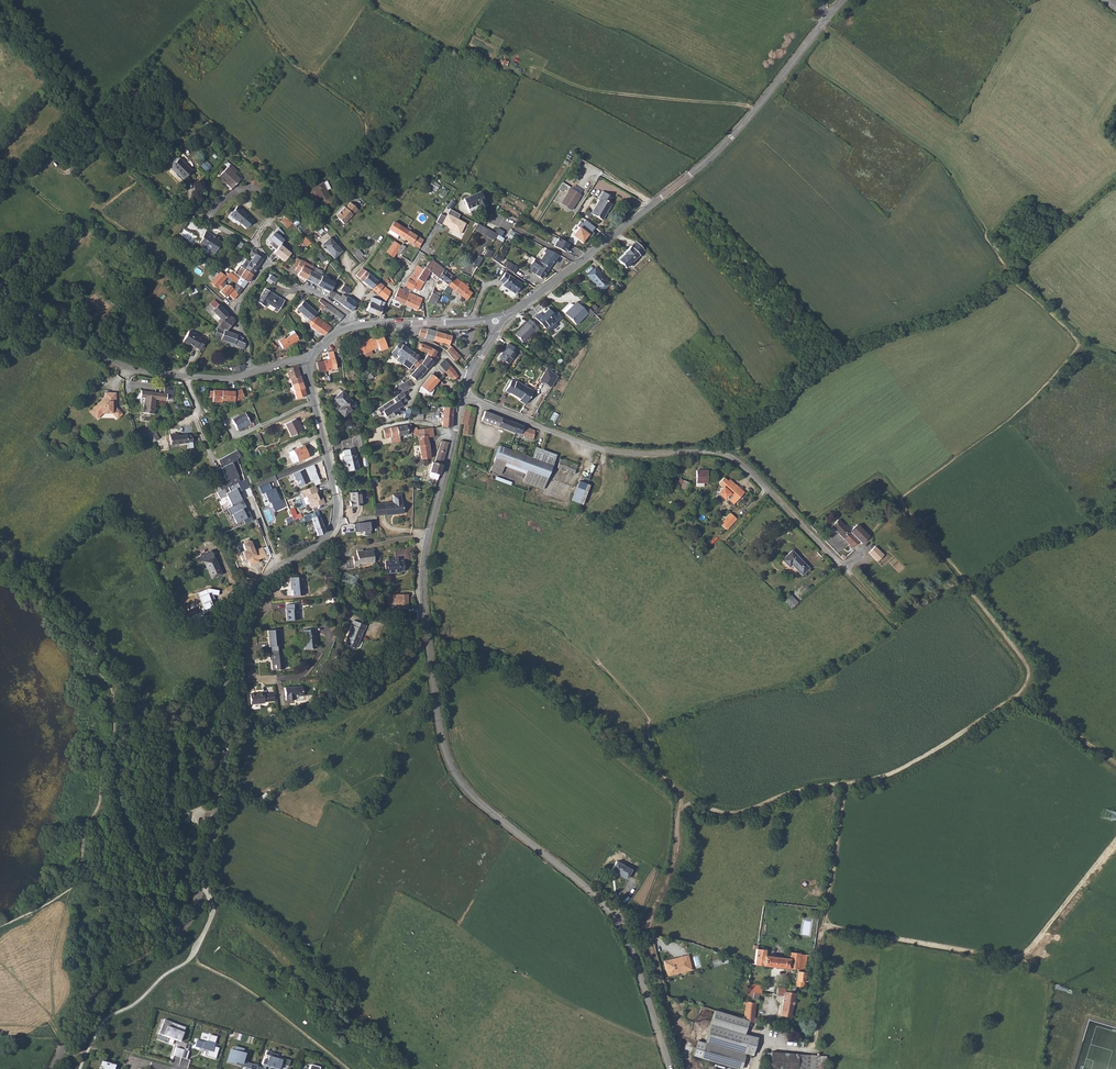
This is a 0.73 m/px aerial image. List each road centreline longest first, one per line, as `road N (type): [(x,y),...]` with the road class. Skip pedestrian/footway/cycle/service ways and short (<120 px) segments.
road 1 (unclassified): [(453,435),(423,579),(447,757),(481,804),(624,925),(672,1068)]
road 2 (track): [(1115,848),(1024,961),(824,925),(817,1049),(764,1040)]
road 3 (residential): [(464,395),(599,450),(735,459),(893,622)]
road 4 (tertiary): [(843,0),(701,166),(496,320)]
road 5 (unclassified): [(228,682),(222,775),(185,928),(126,973),(53,1068)]
road 6 (unclassified): [(309,358),(338,513),(330,536),(251,596),(235,624),(228,682)]
road 7 (track): [(1017,696),(879,778),(824,784),(732,812),(710,809),(680,789)]
road 8 (tertiary): [(254,373),(231,380),(125,368),(0,286)]
road 9 (track): [(968,588),(1029,666),(1017,696),(1027,708),(1064,725),(1115,767)]
road 10 (track): [(756,110),(595,94),(525,62)]
road 11 (track): [(649,932),(676,857),(680,789),(619,752)]
road 12 (track): [(839,782),(824,925)]
road 13 (unclassified): [(254,373),(235,307),(267,261)]

